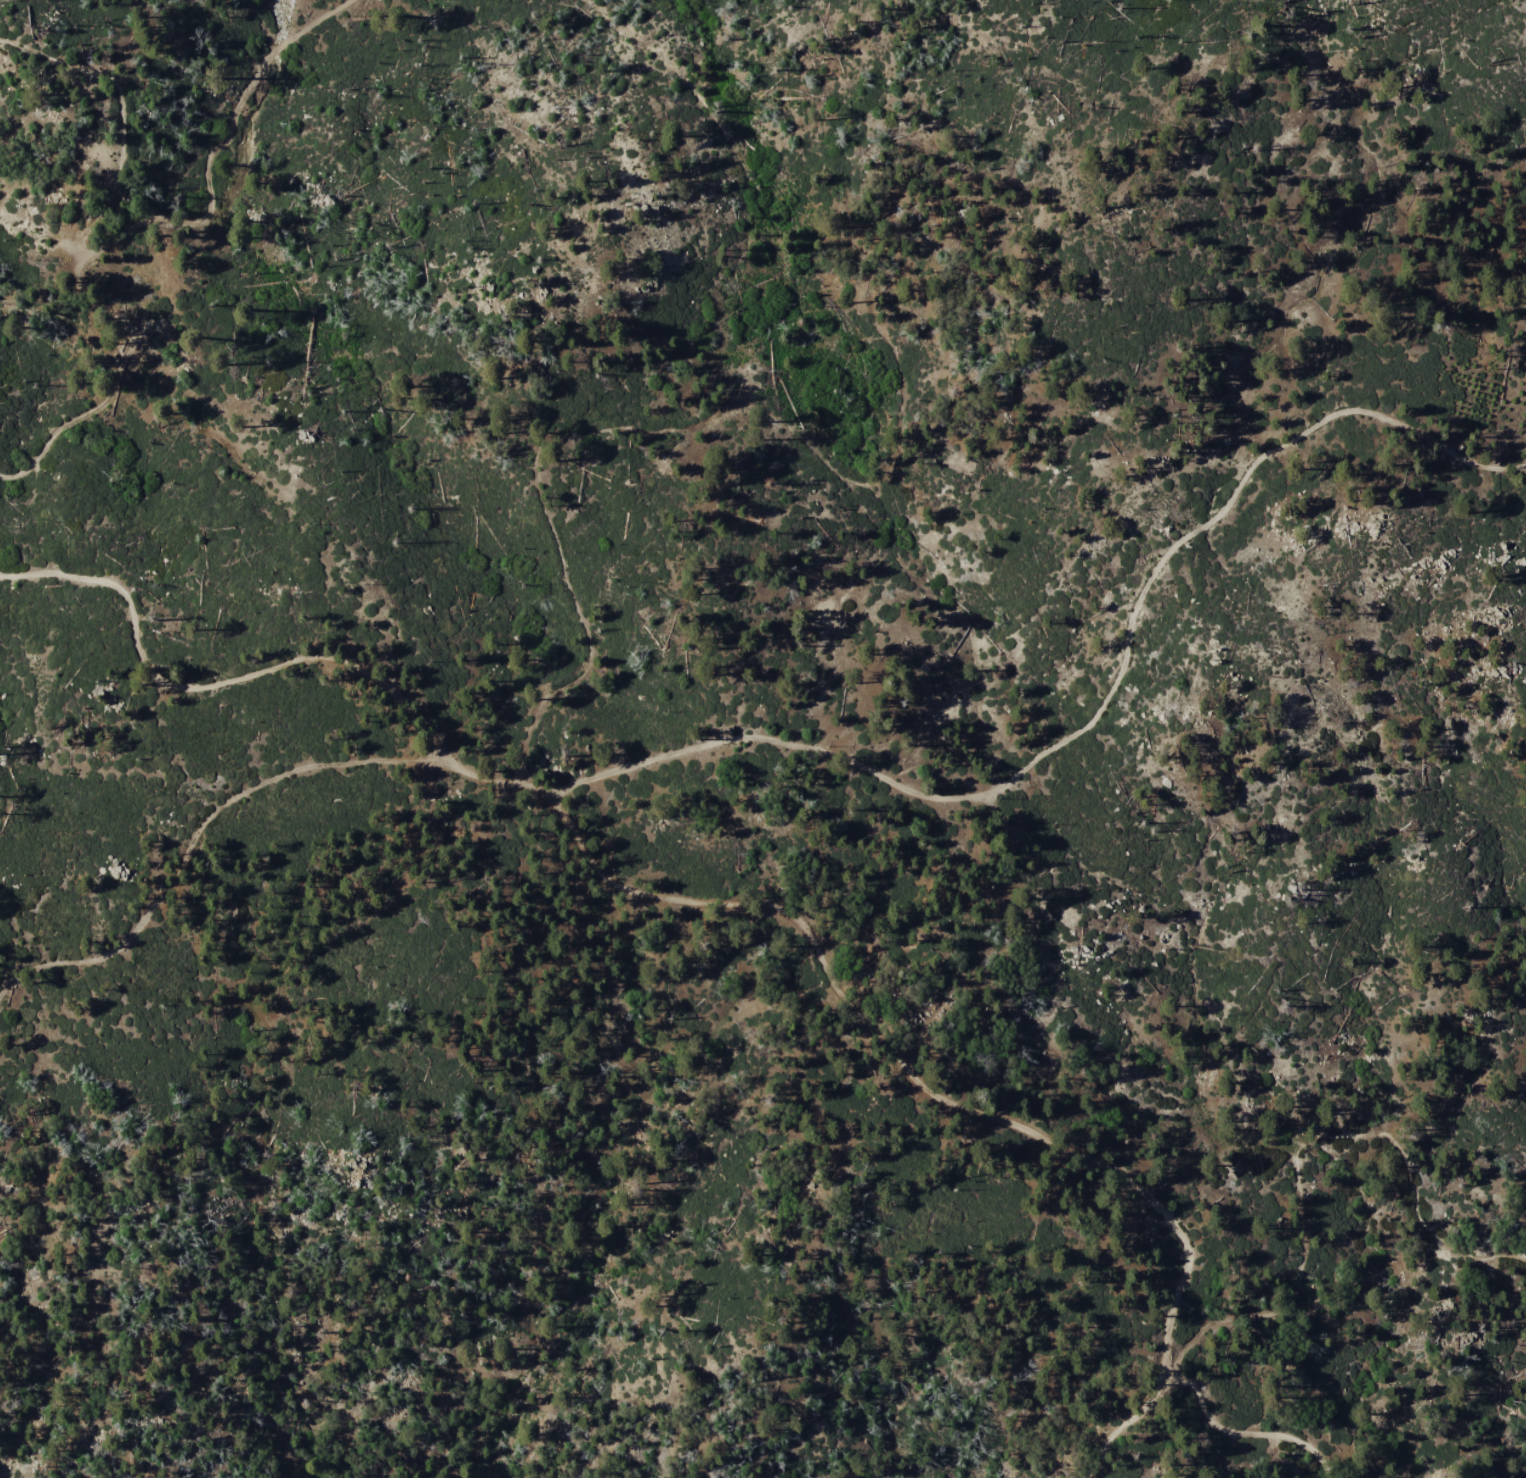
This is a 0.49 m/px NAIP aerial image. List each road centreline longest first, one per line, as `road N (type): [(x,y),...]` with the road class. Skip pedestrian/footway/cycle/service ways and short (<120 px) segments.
road 1 (track): [(1084,1477),(1114,1429),(1152,1398),(1187,1264),(1183,1234),(1140,1186),(917,1087),(847,1004),(810,931),(789,913),(633,892),(601,873),(554,795),(449,762),(372,674),(326,656),(238,683),(178,689),(153,675),(120,586),(83,576),(0,575)]
road 2 (track): [(518,786),(527,732),(542,701),(587,664),(587,641),(543,505),(544,463),(558,443),(673,429),(731,403),(755,404),(856,486),(881,484),(894,462),(901,418),(900,374),(880,331)]
road 3 (track): [(0,475),(24,470),(65,425),(109,401),(125,382),(128,336),(109,303),(86,285),(83,260),(151,221),(198,224),(212,214),(202,161),(231,133),(238,97),(281,43),(354,0)]
road 4 (track): [(1162,1375),(1204,1325),(1288,1306),(1306,1246),(1295,1161),(1318,1139),(1384,1135),(1399,1149),(1430,1234),(1475,1256),(1525,1258)]
road 5 (track): [(1328,1477),(1295,1439),(1235,1436),(1208,1423),(1192,1388),(1162,1375)]

